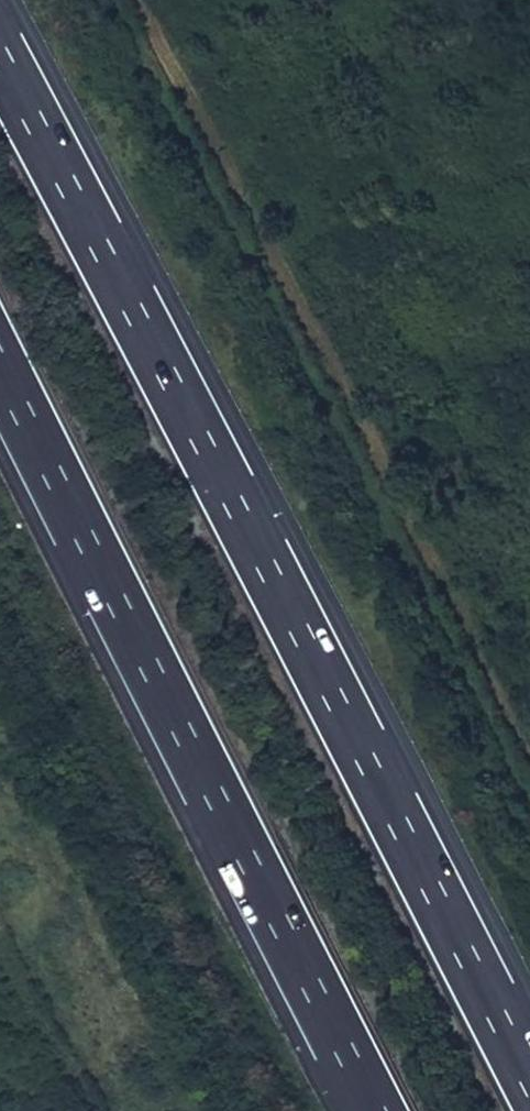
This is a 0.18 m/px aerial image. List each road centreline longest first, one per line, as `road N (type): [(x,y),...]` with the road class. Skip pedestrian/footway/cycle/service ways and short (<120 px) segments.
road 1 (motorway): [(529,1085),(249,526),(0,61)]
road 2 (motorway): [(0,368),(378,1110)]

